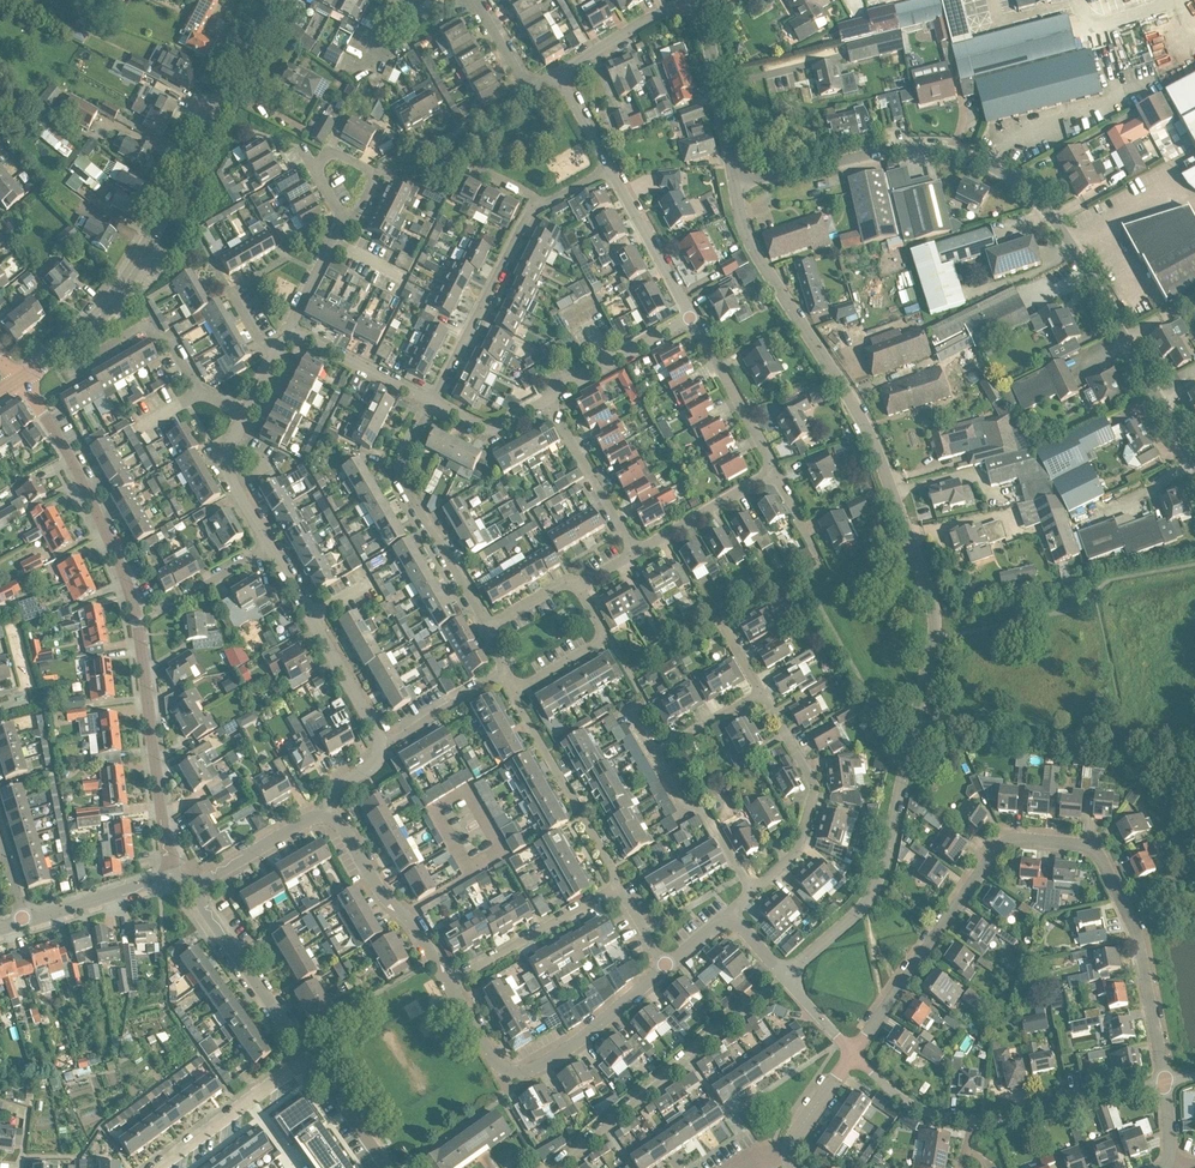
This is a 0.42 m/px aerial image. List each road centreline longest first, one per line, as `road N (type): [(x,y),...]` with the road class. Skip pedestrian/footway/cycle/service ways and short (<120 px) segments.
road 1 (residential): [(784,978),(857,912),(879,877),(933,613),(853,398),(759,260),(735,187)]
road 2 (unclassified): [(1194,449),(1088,256),(1026,187),(990,165),(911,149),(735,187)]
road 3 (residential): [(1167,1086),(1144,945),(1093,846),(1004,846),(855,1057)]
road 4 (residential): [(176,874),(131,587),(91,483),(20,376)]
road 5 (tertiary): [(20,376),(95,315),(144,256),(278,0)]
road 6 (residential): [(667,967),(527,1074),(499,1063),(449,981)]
road 7 (residential): [(483,627),(403,480),(432,402)]
road 8 (residential): [(560,1167),(742,1017)]
road 9 (residential): [(754,890),(796,857),(813,781),(763,693)]
road 10 (residential): [(380,744),(270,548)]
road 11 (residential): [(432,402),(539,205)]
road 12 (residential): [(621,883),(514,688)]
road 13 (residential): [(74,371),(153,328),(197,391),(247,414)]
road 14 (residential): [(449,981),(408,911),(386,899),(335,810)]
road 15 (residential): [(318,1056),(199,888)]
road 16 (residential): [(966,1123),(999,1123),(1167,1086)]
road 17 (residential): [(449,981),(621,883)]
road 18 (residential): [(318,1056),(157,1167)]
road 19 (residential): [(735,187),(694,4)]
road 20 (residential): [(636,552),(550,400)]
road 21 (residential): [(774,470),(691,317)]
road 22 (residential): [(754,890),(704,811),(684,804),(656,754)]
road 23 (residential): [(691,317),(608,169)]
road 24 (residential): [(550,400),(691,317)]
road 25 (residential): [(23,923),(176,874)]
road 26 (residential): [(636,552),(774,470)]
road 27 (residential): [(199,888),(335,810)]
road 28 (residential): [(514,688),(598,642),(600,626),(581,587)]
road 29 (residential): [(295,334),(432,402)]
road 30 (residential): [(560,72),(655,15),(694,4)]
road 31 (residential): [(270,548),(224,464),(247,414)]
road 32 (residential): [(380,744),(506,672)]
road 33 (residential): [(402,1167),(318,1056)]
road 34 (residential): [(344,224),(385,171),(373,158),(320,168)]
road 35 (residential): [(855,1057),(918,1110),(966,1123)]
road 36 (residential): [(432,402),(490,429),(550,400)]
road 37 (residential): [(560,72),(536,85),(478,0)]
road 38 (residential): [(797,1167),(805,1126),(855,1057)]
road 39 (residential): [(656,754),(763,693)]
road 40 (residential): [(295,334),(344,224)]

